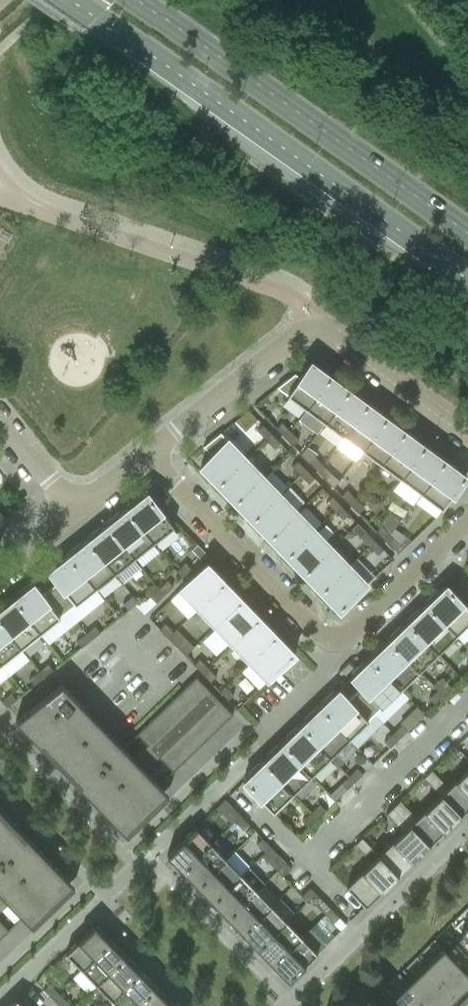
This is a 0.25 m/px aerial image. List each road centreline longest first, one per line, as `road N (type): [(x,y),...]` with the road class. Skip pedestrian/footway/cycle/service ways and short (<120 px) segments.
road 1 (trunk): [(65,0),(467,283)]
road 2 (trunk): [(467,235),(139,0)]
road 3 (residential): [(142,459),(332,639)]
road 4 (residential): [(142,459),(301,333),(318,329)]
road 5 (residential): [(332,639),(349,636),(467,522)]
road 6 (residential): [(467,432),(318,329)]
road 7 (residential): [(265,743),(330,679),(332,639)]

